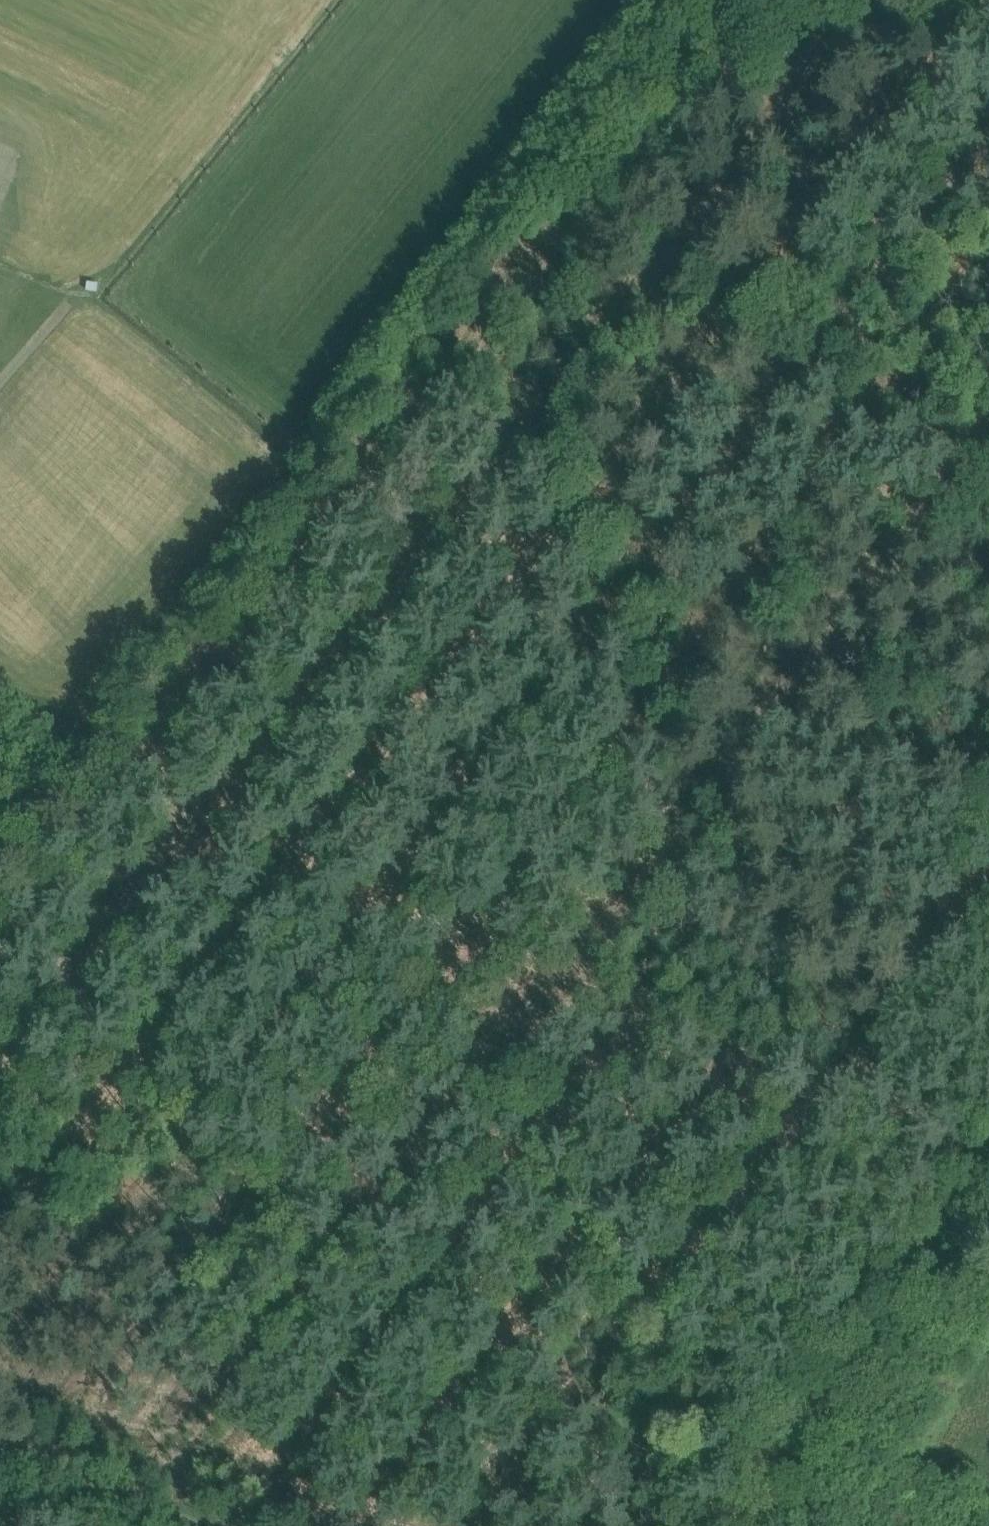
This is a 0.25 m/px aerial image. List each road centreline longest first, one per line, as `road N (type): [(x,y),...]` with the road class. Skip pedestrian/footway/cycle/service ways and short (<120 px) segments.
road 1 (track): [(730,1525),(988,1133)]
road 2 (track): [(0,1437),(214,1525)]

